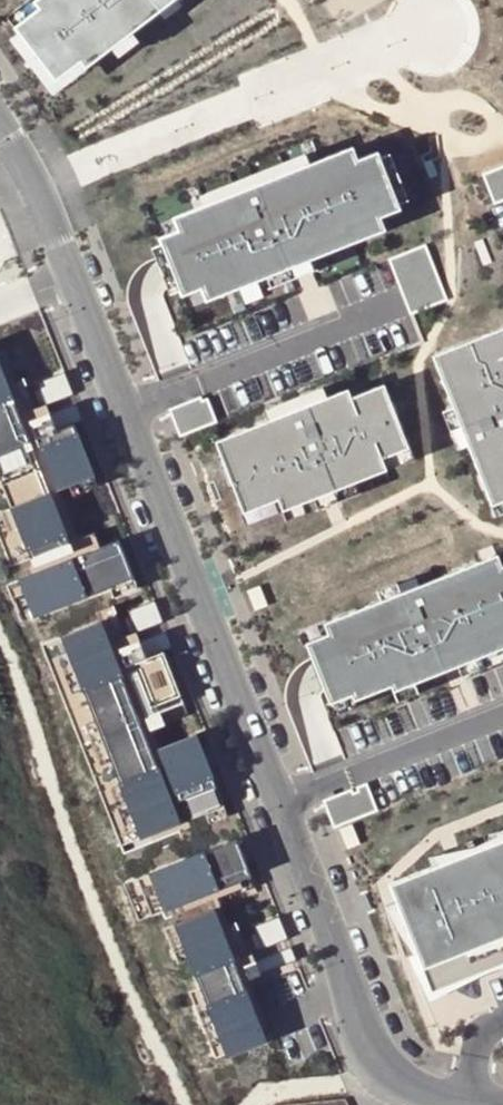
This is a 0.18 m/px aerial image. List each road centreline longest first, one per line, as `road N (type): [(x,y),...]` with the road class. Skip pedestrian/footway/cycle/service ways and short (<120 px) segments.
road 1 (residential): [(127,411),(283,801)]
road 2 (residential): [(283,801),(378,1048),(417,1085),(472,1097)]
road 3 (residential): [(0,118),(22,152),(127,411)]
road 4 (residential): [(127,411),(391,307)]
road 5 (residential): [(283,801),(502,719)]

